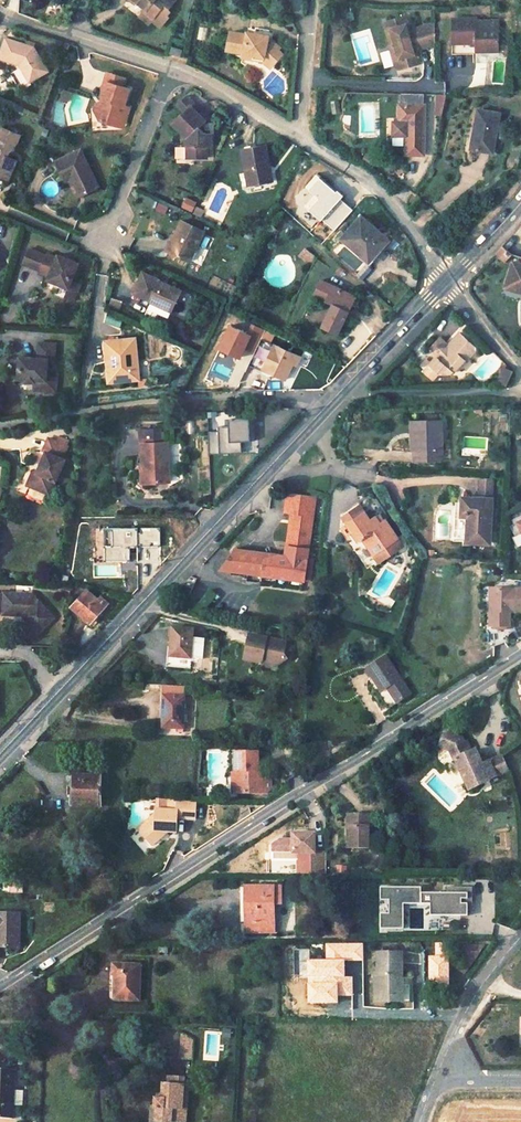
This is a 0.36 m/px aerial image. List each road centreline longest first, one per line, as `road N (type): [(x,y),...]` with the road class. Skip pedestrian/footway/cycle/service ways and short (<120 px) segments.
road 1 (residential): [(0,988),(520,654)]
road 2 (secondary): [(0,758),(277,464)]
road 3 (residential): [(301,134),(381,189),(450,281)]
road 4 (residential): [(0,7),(178,68)]
road 5 (residential): [(178,68),(107,236)]
road 6 (residential): [(339,396),(520,392)]
road 7 (residential): [(520,935),(468,1007),(437,1079)]
road 8 (secondary): [(339,396),(450,281)]
road 9 (residential): [(178,68),(301,134)]
road 10 (residential): [(301,134),(316,0)]

